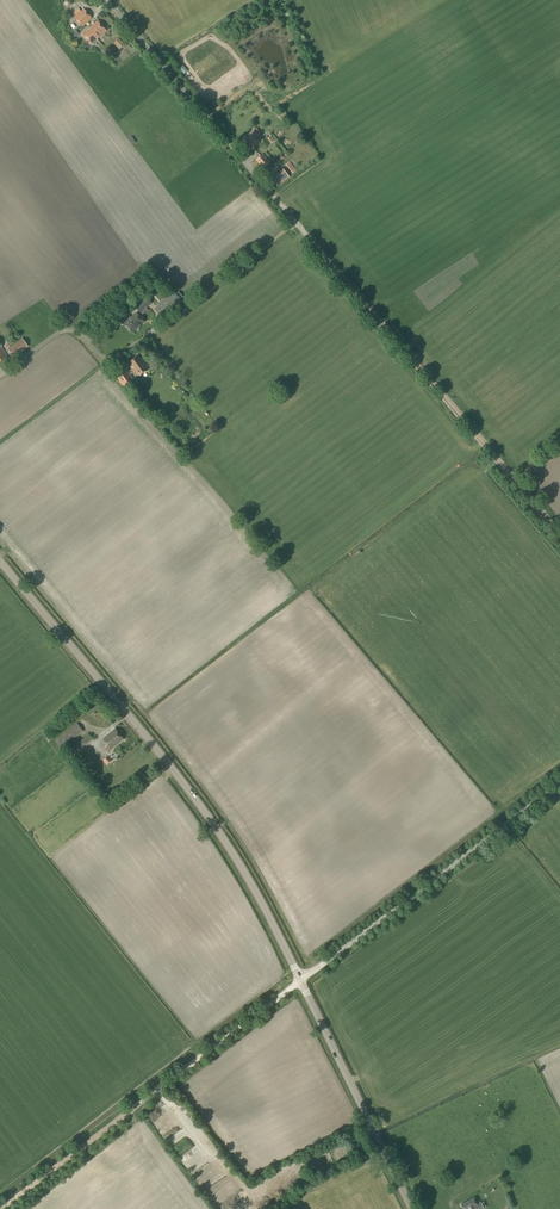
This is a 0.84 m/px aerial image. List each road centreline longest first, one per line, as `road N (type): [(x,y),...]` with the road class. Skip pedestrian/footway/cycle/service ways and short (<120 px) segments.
road 1 (secondary): [(300,980),(190,792),(0,561)]
road 2 (track): [(559,532),(295,222)]
road 3 (track): [(300,980),(0,1207)]
road 4 (unclassified): [(300,980),(559,784)]
road 5 (unclassified): [(295,222),(112,0)]
road 6 (secondary): [(412,1208),(300,980)]

